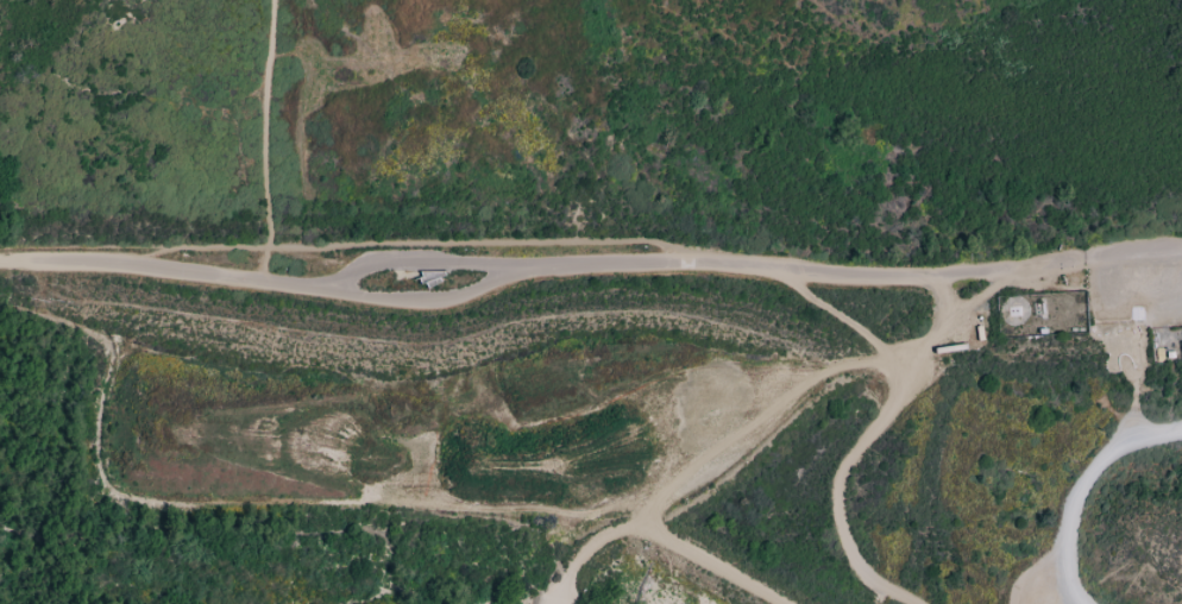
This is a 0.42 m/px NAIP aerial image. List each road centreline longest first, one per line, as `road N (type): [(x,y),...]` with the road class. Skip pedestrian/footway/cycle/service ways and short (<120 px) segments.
road 1 (residential): [(0,262),(152,266),(326,289),(375,259),(448,257),(535,270),(733,266),(847,279),(1023,278),(1088,264)]
road 2 (track): [(918,603),(869,577),(847,542),(838,498),(850,459),(906,399),(899,358),(949,315)]
road 3 (residential): [(326,289),(354,298),(458,304),(535,270)]
road 4 (track): [(899,358),(784,273)]

